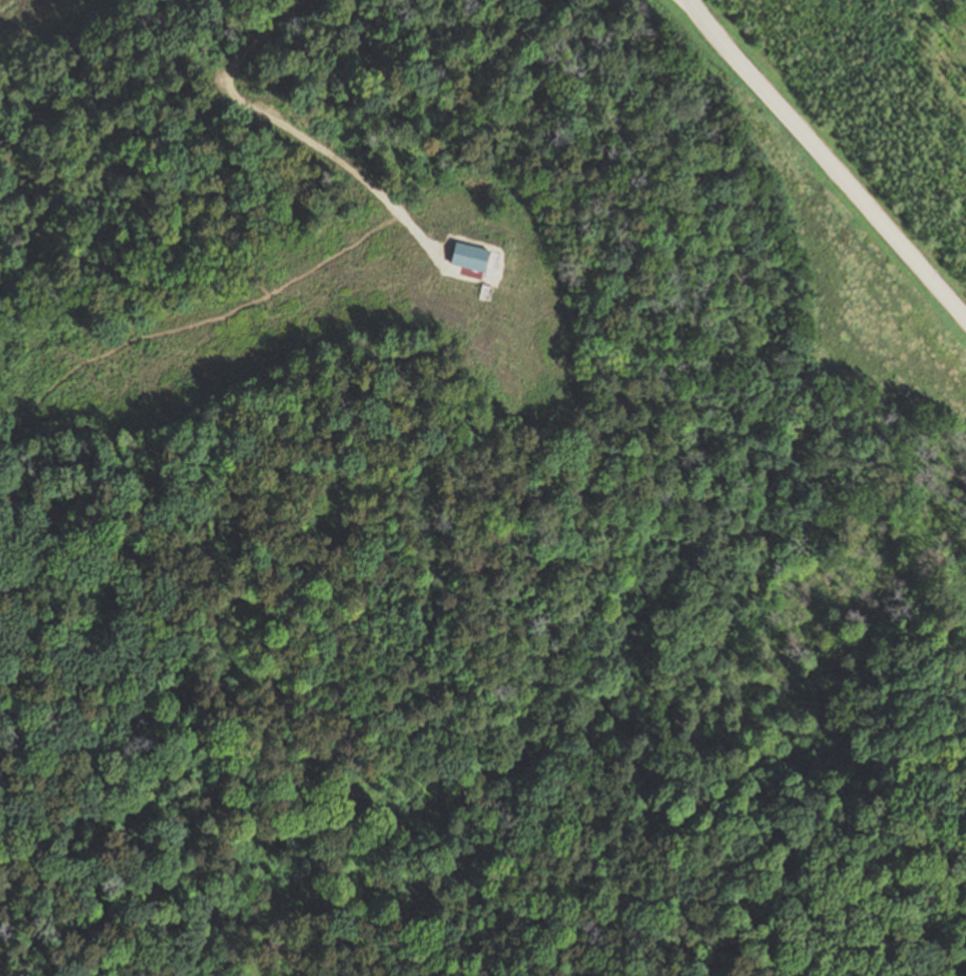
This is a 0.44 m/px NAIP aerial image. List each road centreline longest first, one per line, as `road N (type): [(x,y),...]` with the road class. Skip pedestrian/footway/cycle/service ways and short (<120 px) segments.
road 1 (secondary): [(965,322),(688,0)]

